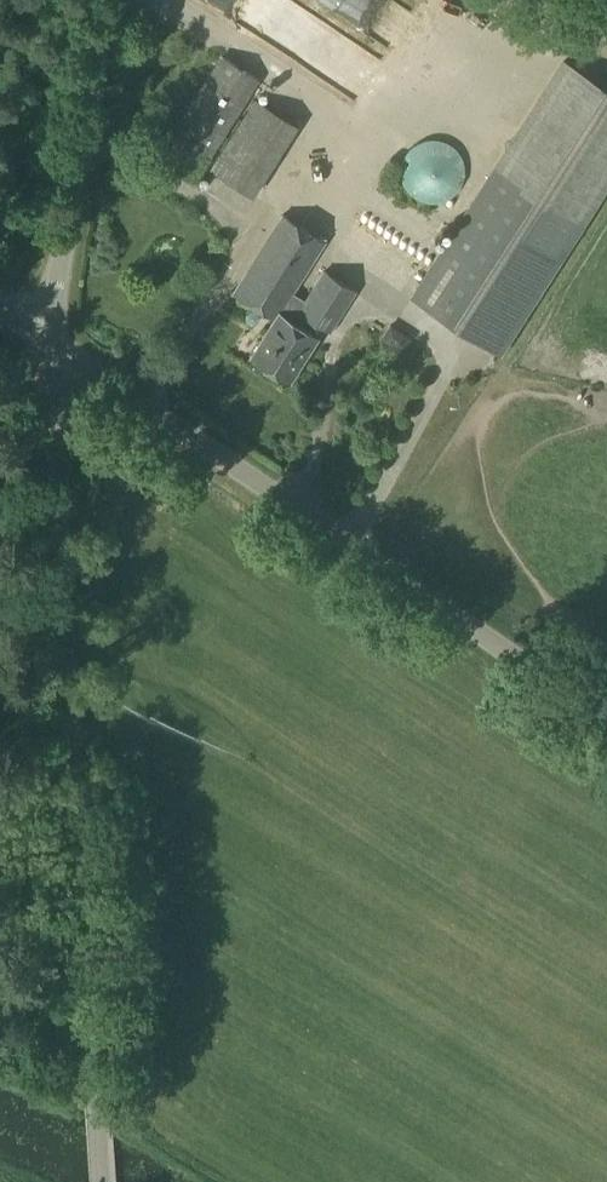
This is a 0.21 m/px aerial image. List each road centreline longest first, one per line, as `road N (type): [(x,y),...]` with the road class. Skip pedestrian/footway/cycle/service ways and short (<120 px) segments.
road 1 (unclassified): [(101,1181),(47,458),(48,340)]
road 2 (unclassified): [(606,718),(48,340)]
road 3 (unclassified): [(48,340),(103,0)]

